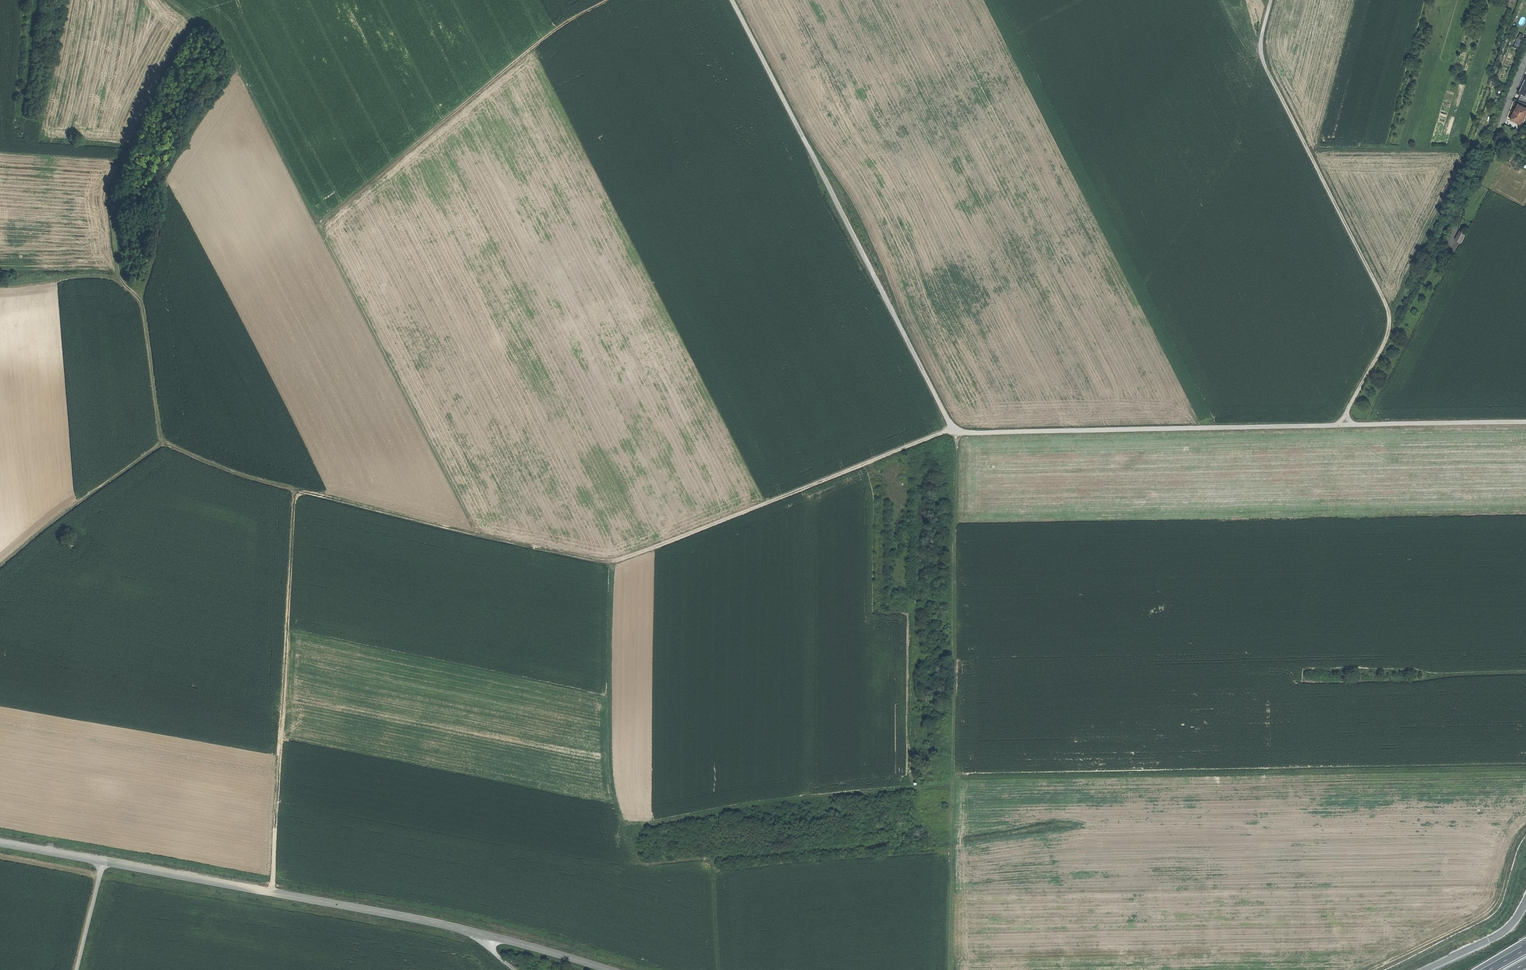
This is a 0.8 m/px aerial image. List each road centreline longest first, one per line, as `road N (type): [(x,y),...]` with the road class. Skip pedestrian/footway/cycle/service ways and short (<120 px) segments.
road 1 (track): [(609,564),(953,428),(949,969)]
road 2 (unclassified): [(732,0),(953,428),(1339,425)]
road 3 (track): [(191,16),(226,38),(478,536)]
road 4 (track): [(163,443),(295,491),(272,894)]
road 5 (tertiary): [(610,969),(426,922),(103,862)]
road 6 (unclassified): [(1339,425),(1386,339),(1388,312),(1265,66),(1271,0)]
road 7 (track): [(191,16),(110,192),(120,280),(143,305),(163,443)]
road 8 (track): [(608,0),(544,37),(319,224)]
road 9 (track): [(1395,325),(1399,298),(1470,154),(1308,150)]
road 10 (track): [(952,782),(623,822)]
road 11 (track): [(295,491),(609,564)]
road 12 (track): [(640,862),(610,781),(609,564)]
road 13 (track): [(1395,325),(1500,123)]
road 14 (track): [(1525,831),(1499,897),(1483,915),(1370,969)]
road 15 (track): [(163,443),(0,567)]
road 16 (unclassified): [(1339,425),(1525,422)]
road 17 (track): [(0,284),(98,276),(124,286)]
road 18 (track): [(30,0),(17,119)]

